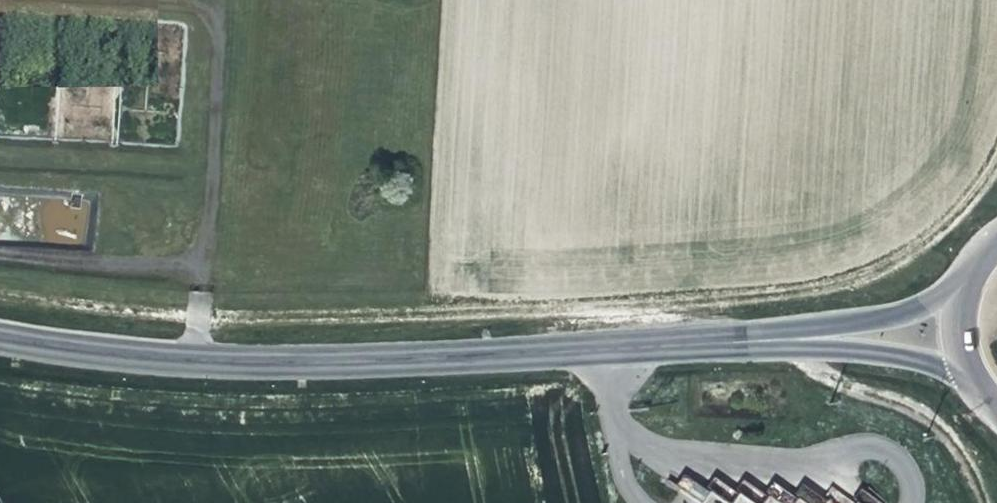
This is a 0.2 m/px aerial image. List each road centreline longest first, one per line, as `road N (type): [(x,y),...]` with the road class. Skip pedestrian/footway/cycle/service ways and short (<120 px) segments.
road 1 (track): [(0,289),(287,315),(774,292),(861,273),(938,225),(996,162)]
road 2 (secondary): [(0,336),(216,362),(720,342)]
road 3 (secondary): [(967,268),(911,305),(720,342)]
road 4 (secondary): [(720,342),(904,357),(964,376)]

